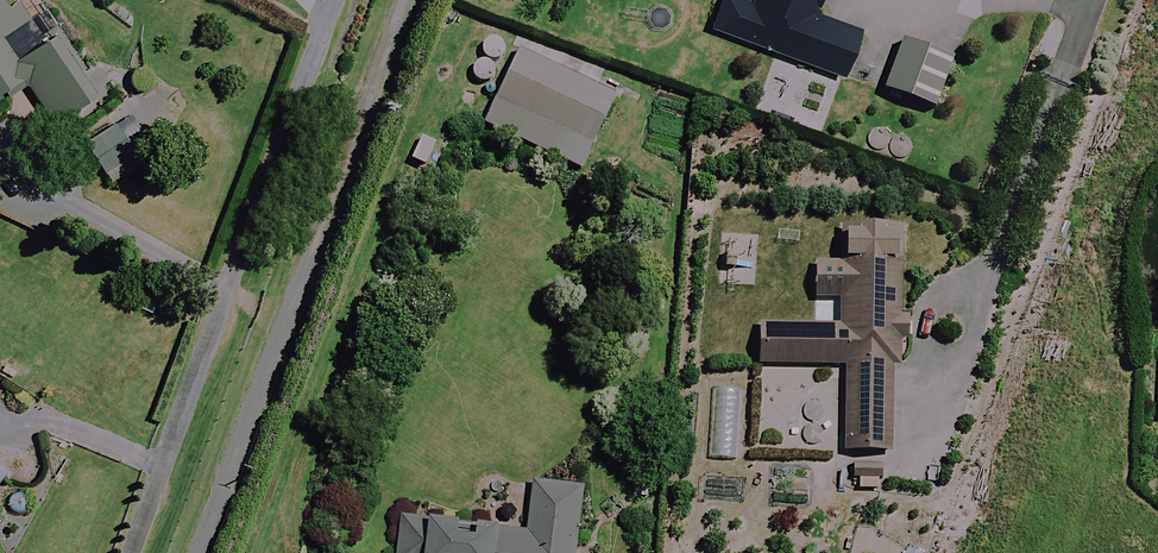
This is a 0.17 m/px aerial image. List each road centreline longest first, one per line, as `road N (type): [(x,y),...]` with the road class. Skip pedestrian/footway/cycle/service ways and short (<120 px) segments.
road 1 (residential): [(1090,0),(952,382)]

